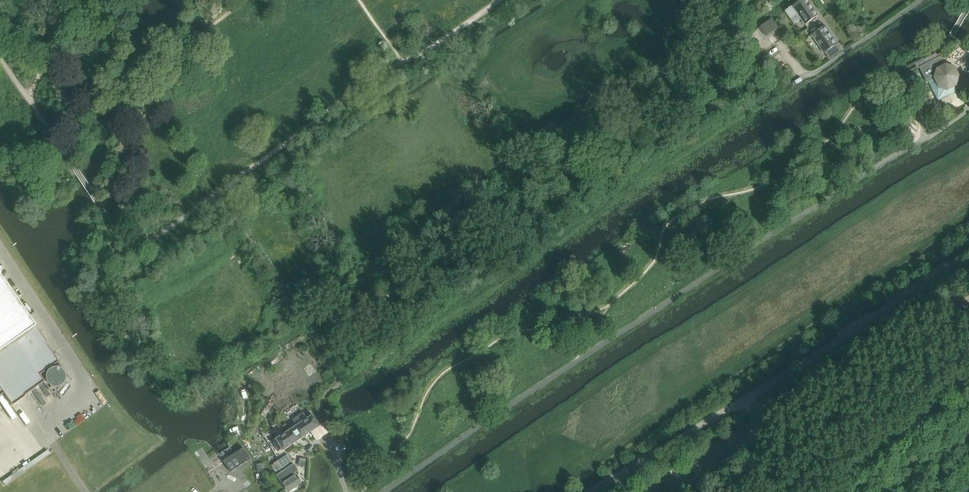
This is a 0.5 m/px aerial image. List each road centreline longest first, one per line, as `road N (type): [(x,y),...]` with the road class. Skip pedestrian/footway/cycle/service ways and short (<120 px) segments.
road 1 (unclassified): [(596,491),(968,248)]

